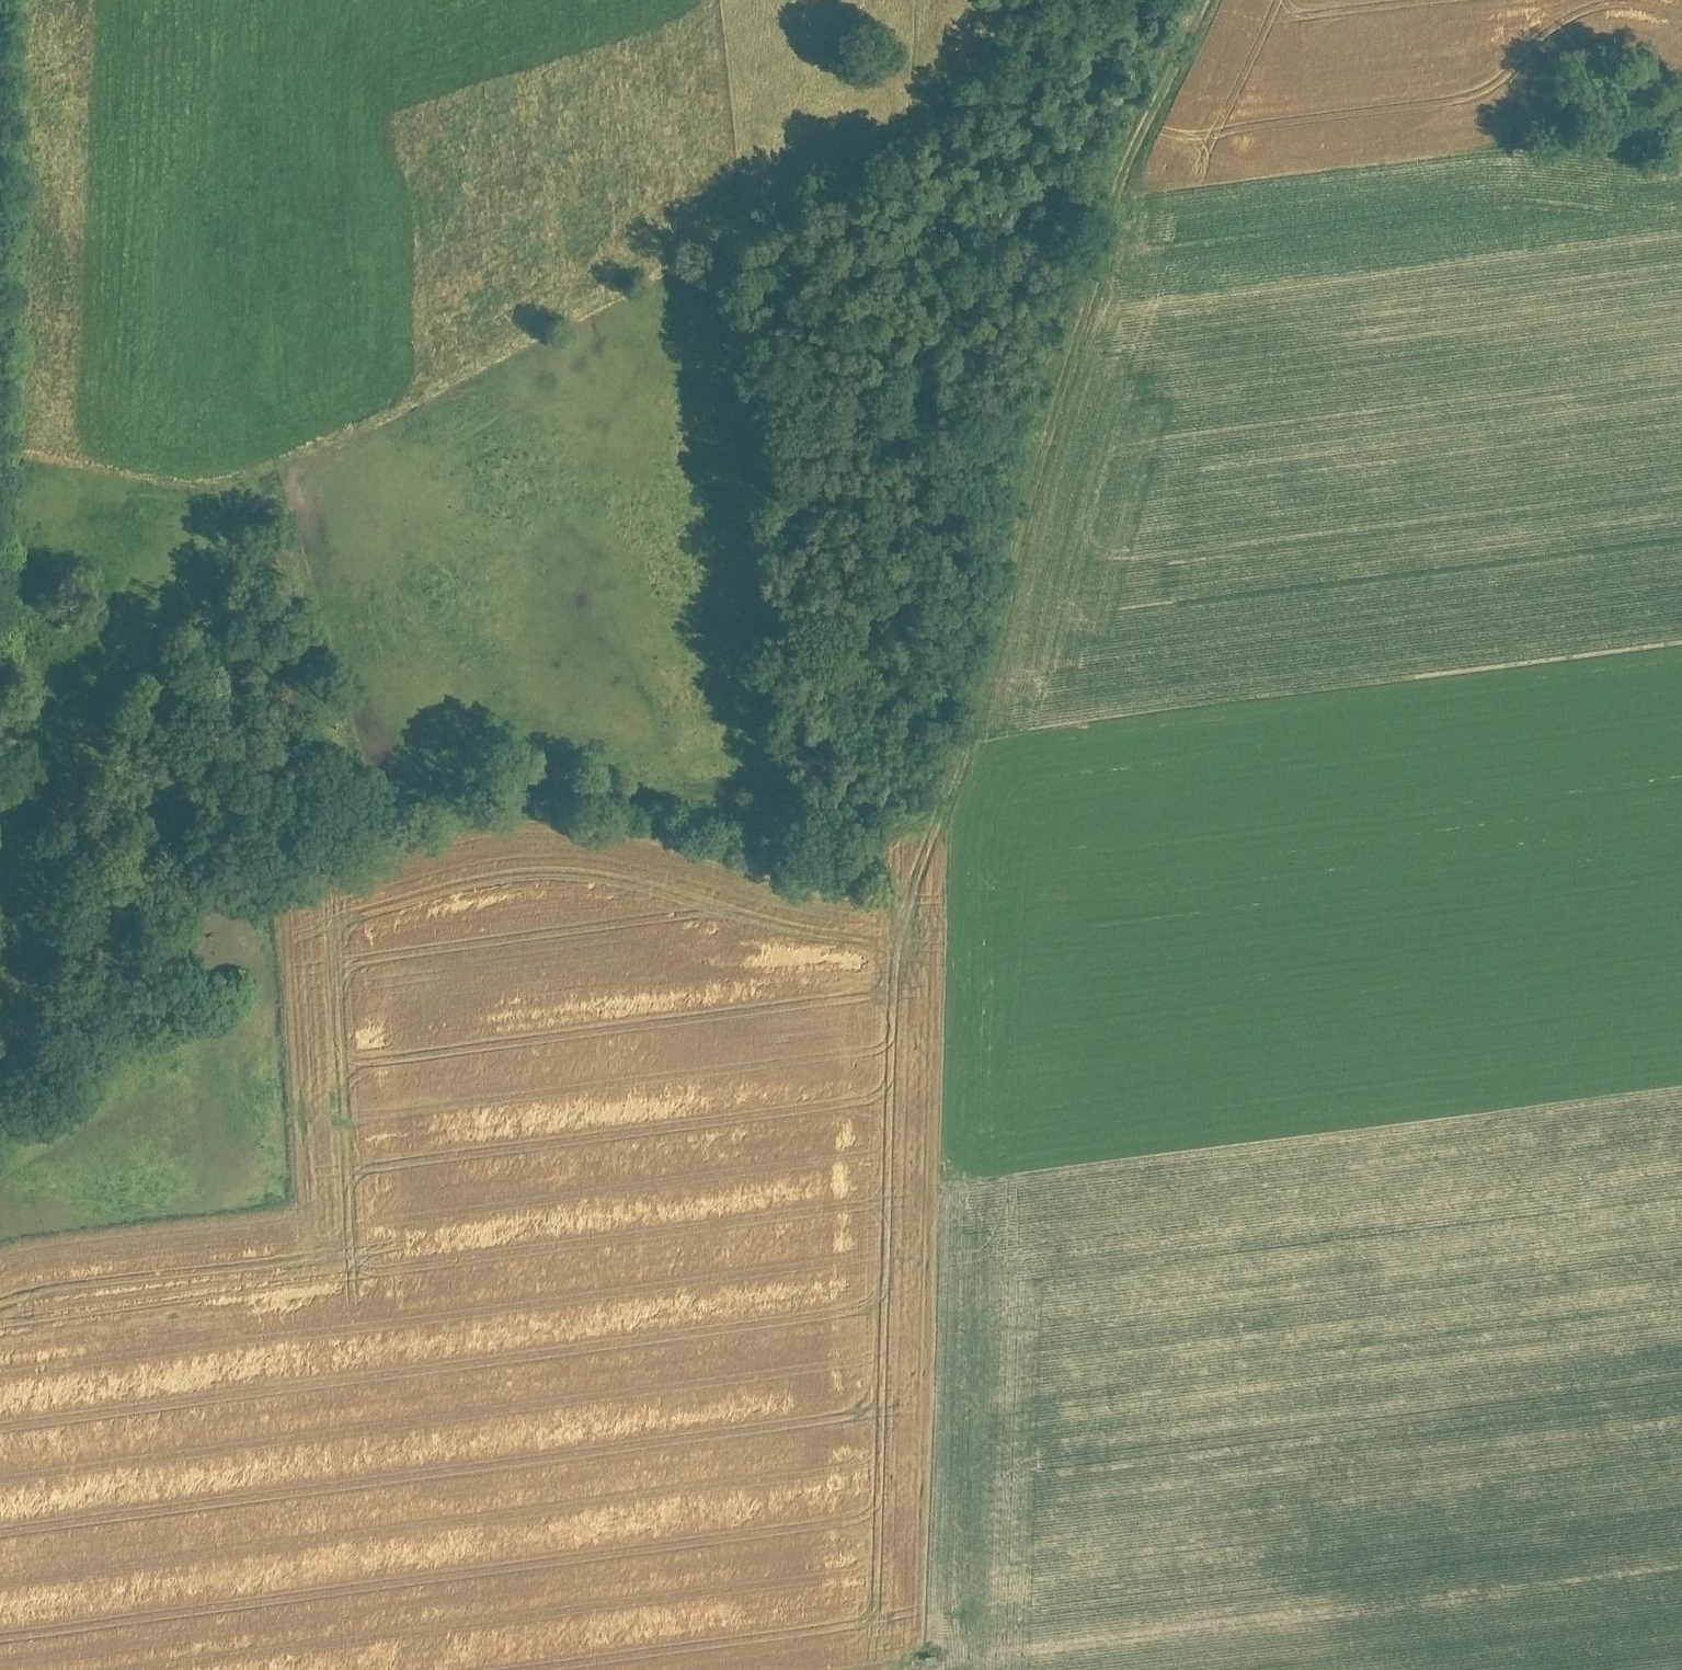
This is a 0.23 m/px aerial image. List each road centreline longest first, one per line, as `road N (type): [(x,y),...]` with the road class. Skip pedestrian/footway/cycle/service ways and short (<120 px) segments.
road 1 (track): [(0,1072),(276,878),(498,816),(601,800),(872,816),(936,792),(974,718),(1137,143),(1203,0)]

